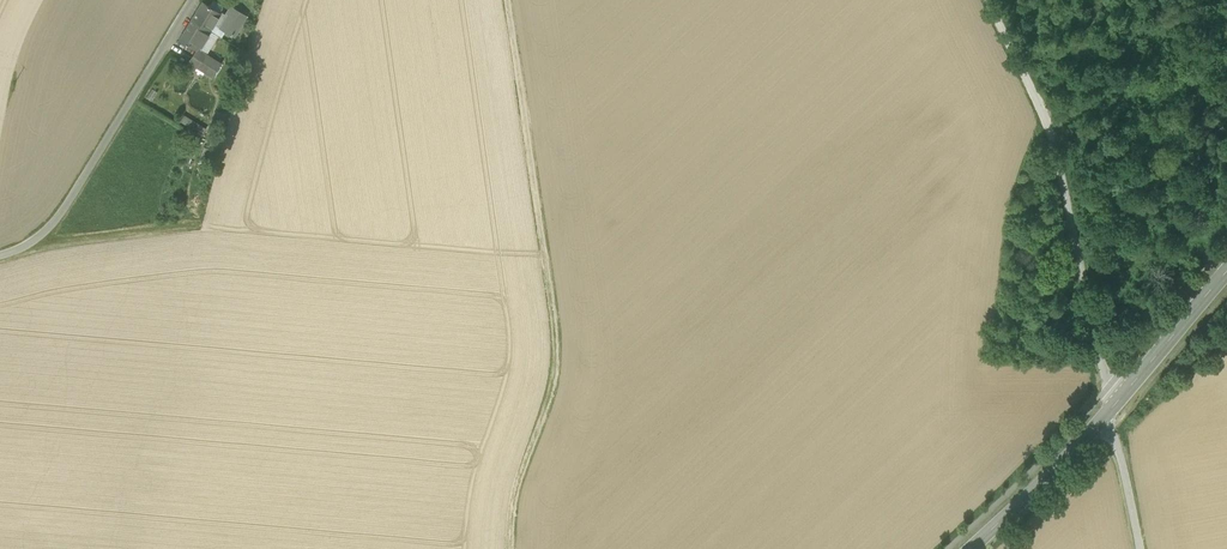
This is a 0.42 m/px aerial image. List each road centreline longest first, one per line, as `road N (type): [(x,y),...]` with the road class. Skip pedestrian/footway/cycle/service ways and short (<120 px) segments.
road 1 (track): [(506,0),(560,373),(515,500),(513,548)]
road 2 (unclassified): [(1108,417),(1108,387),(1046,119),(987,0)]
road 3 (unclassified): [(189,0),(52,222),(19,251),(0,255)]
road 4 (tertiary): [(1108,417),(970,548)]
road 5 (tertiary): [(1226,273),(1108,417)]
road 6 (unclassified): [(1140,548),(1108,417)]

